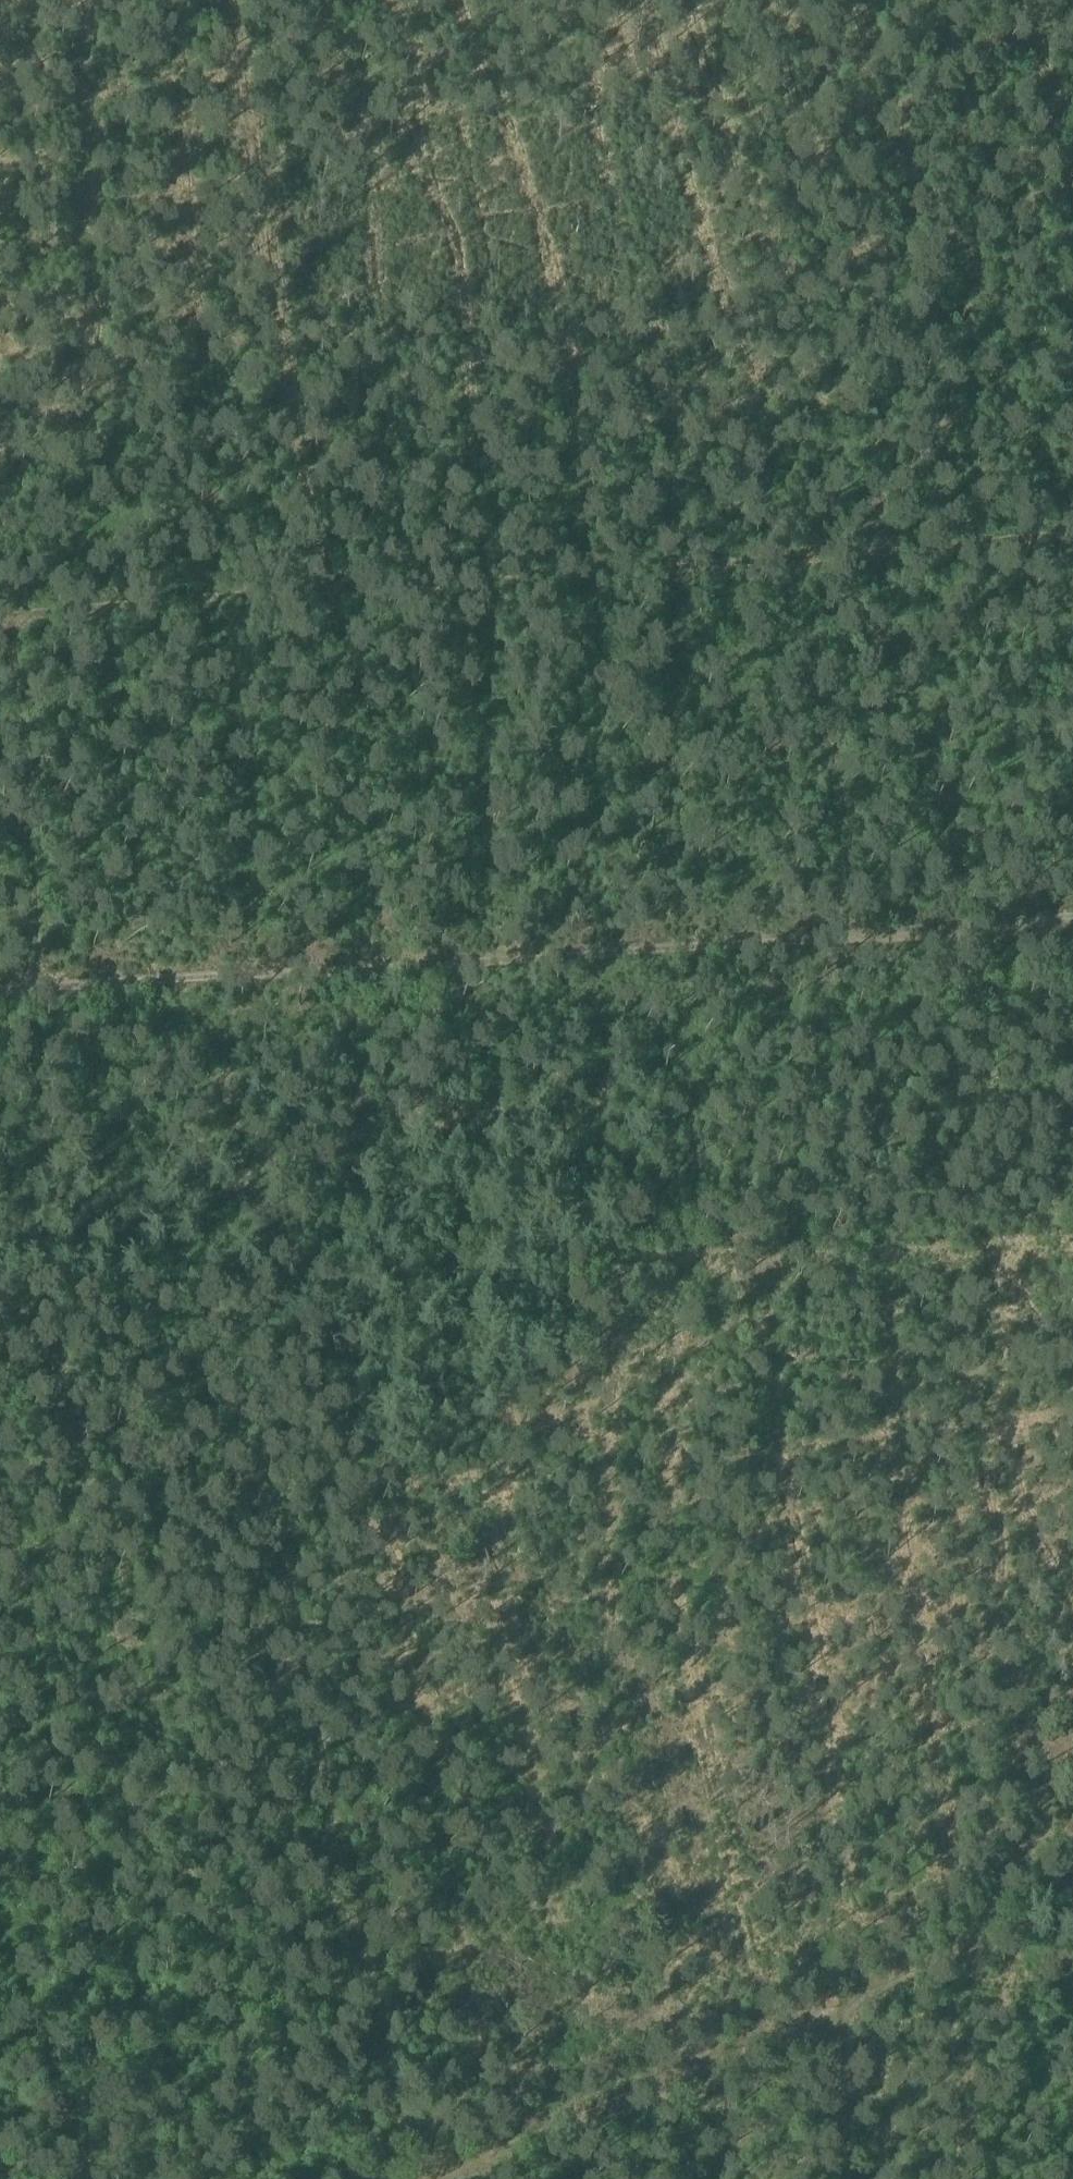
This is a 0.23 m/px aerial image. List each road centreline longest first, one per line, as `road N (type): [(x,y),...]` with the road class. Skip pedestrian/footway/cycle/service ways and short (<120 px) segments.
road 1 (track): [(847,2002),(448,2178)]
road 2 (track): [(1016,0),(1072,121)]

